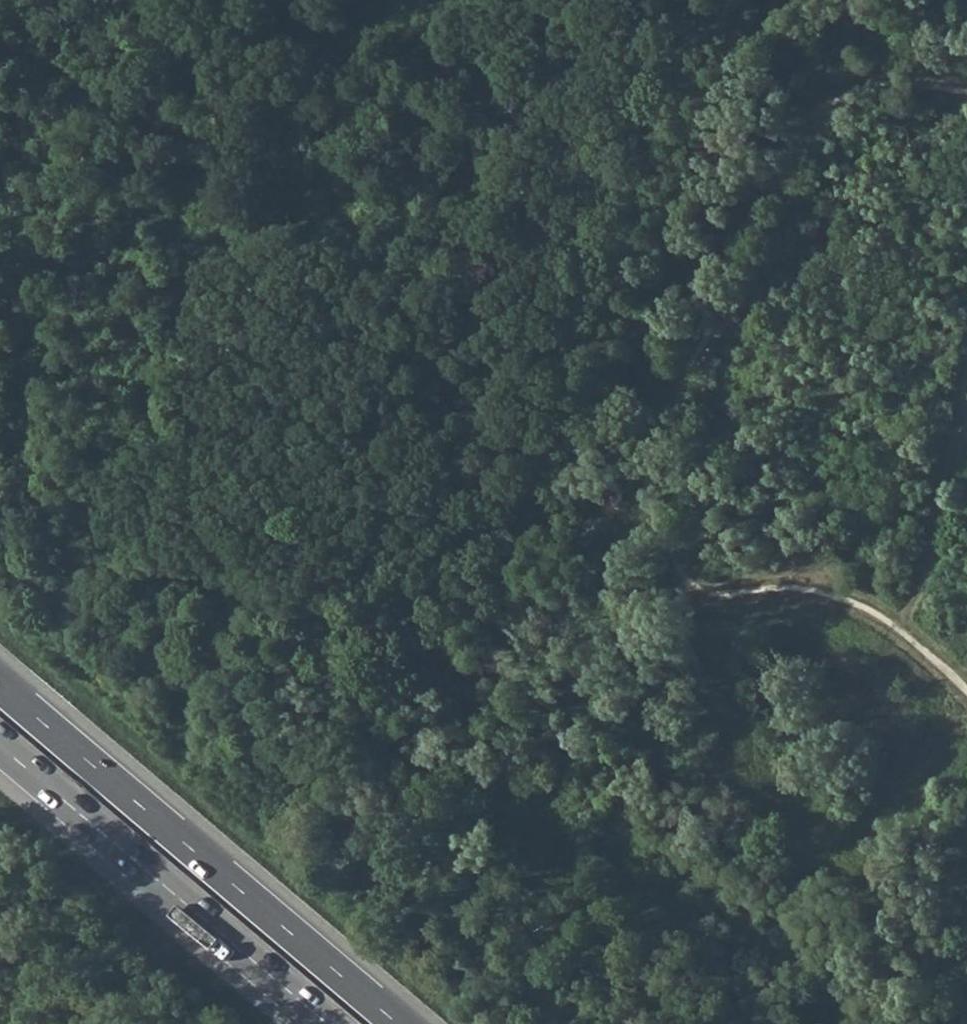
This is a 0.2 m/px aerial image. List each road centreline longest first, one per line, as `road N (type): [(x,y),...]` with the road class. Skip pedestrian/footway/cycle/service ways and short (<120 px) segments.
road 1 (trunk): [(405,1023),(0,680)]
road 2 (trunk): [(0,746),(328,1023)]

